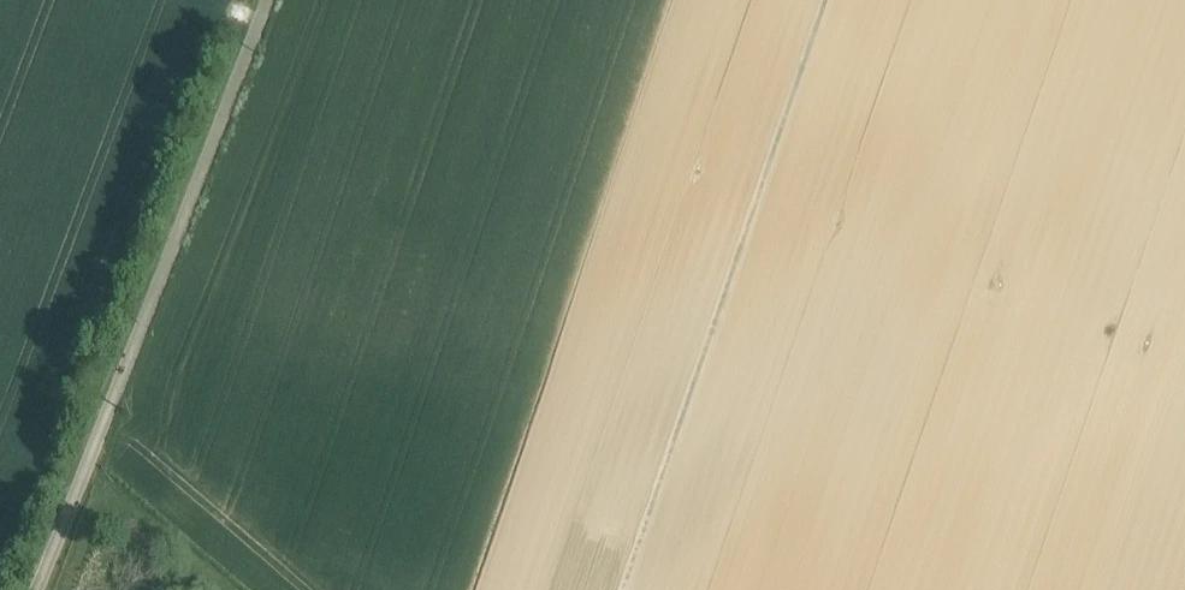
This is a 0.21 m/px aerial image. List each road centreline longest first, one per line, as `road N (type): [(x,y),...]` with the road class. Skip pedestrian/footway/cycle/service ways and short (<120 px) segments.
road 1 (unclassified): [(274,0),(42,589)]

